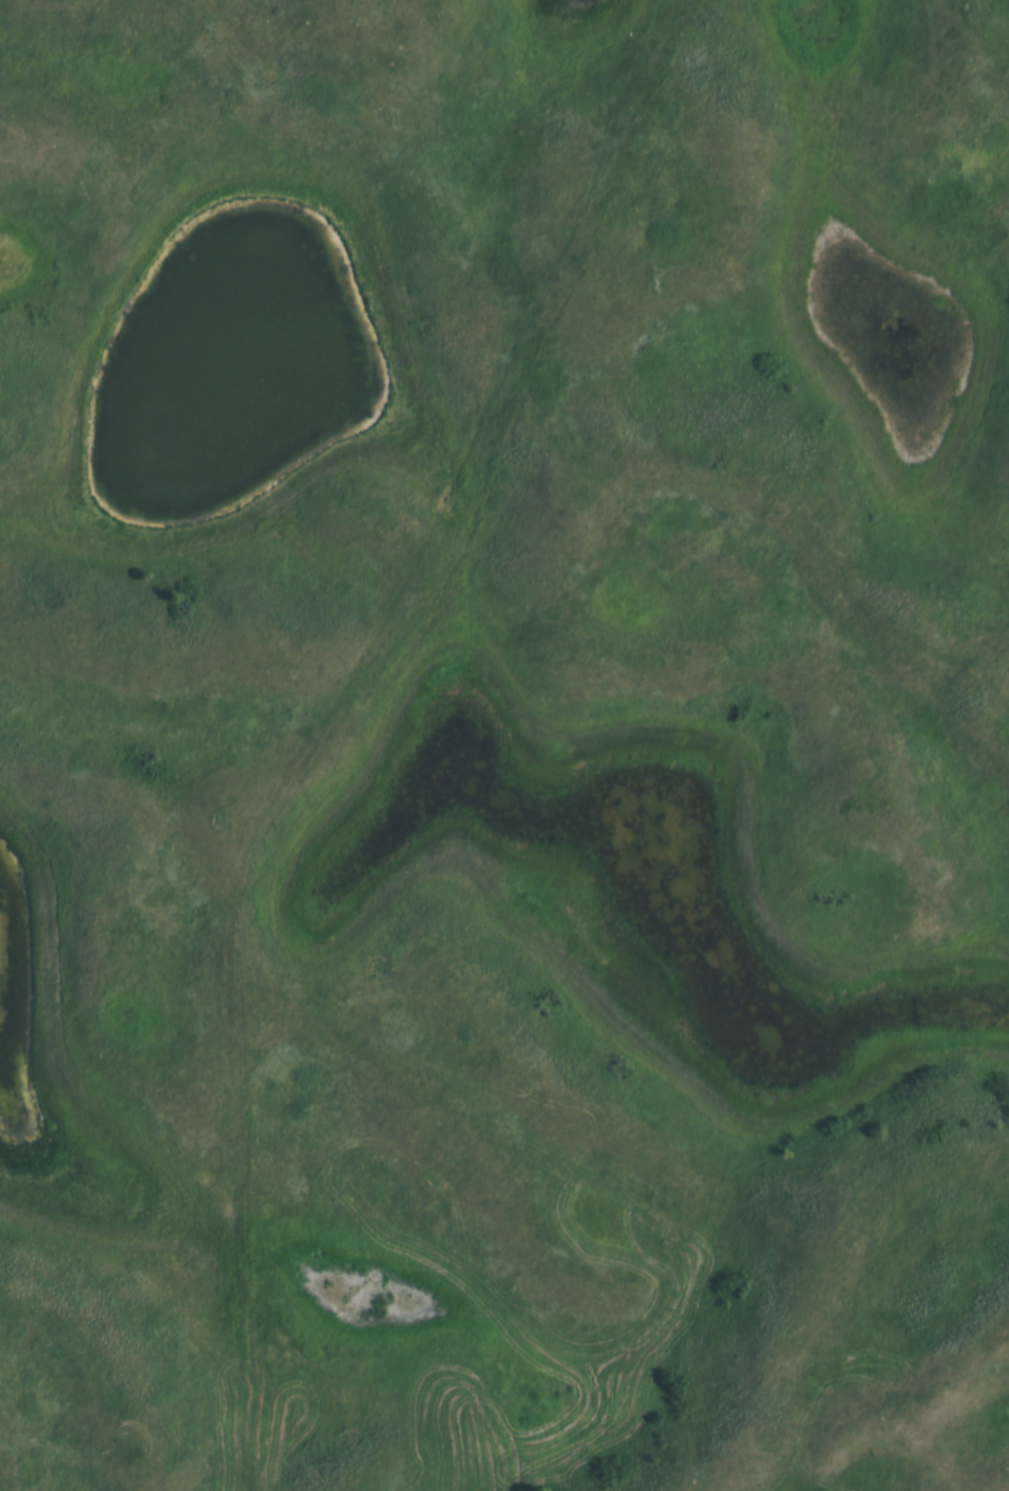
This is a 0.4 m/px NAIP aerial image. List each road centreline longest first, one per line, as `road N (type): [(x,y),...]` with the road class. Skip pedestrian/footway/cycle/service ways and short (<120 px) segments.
road 1 (track): [(300,765),(425,536),(489,386),(548,294),(607,157),(660,0)]

